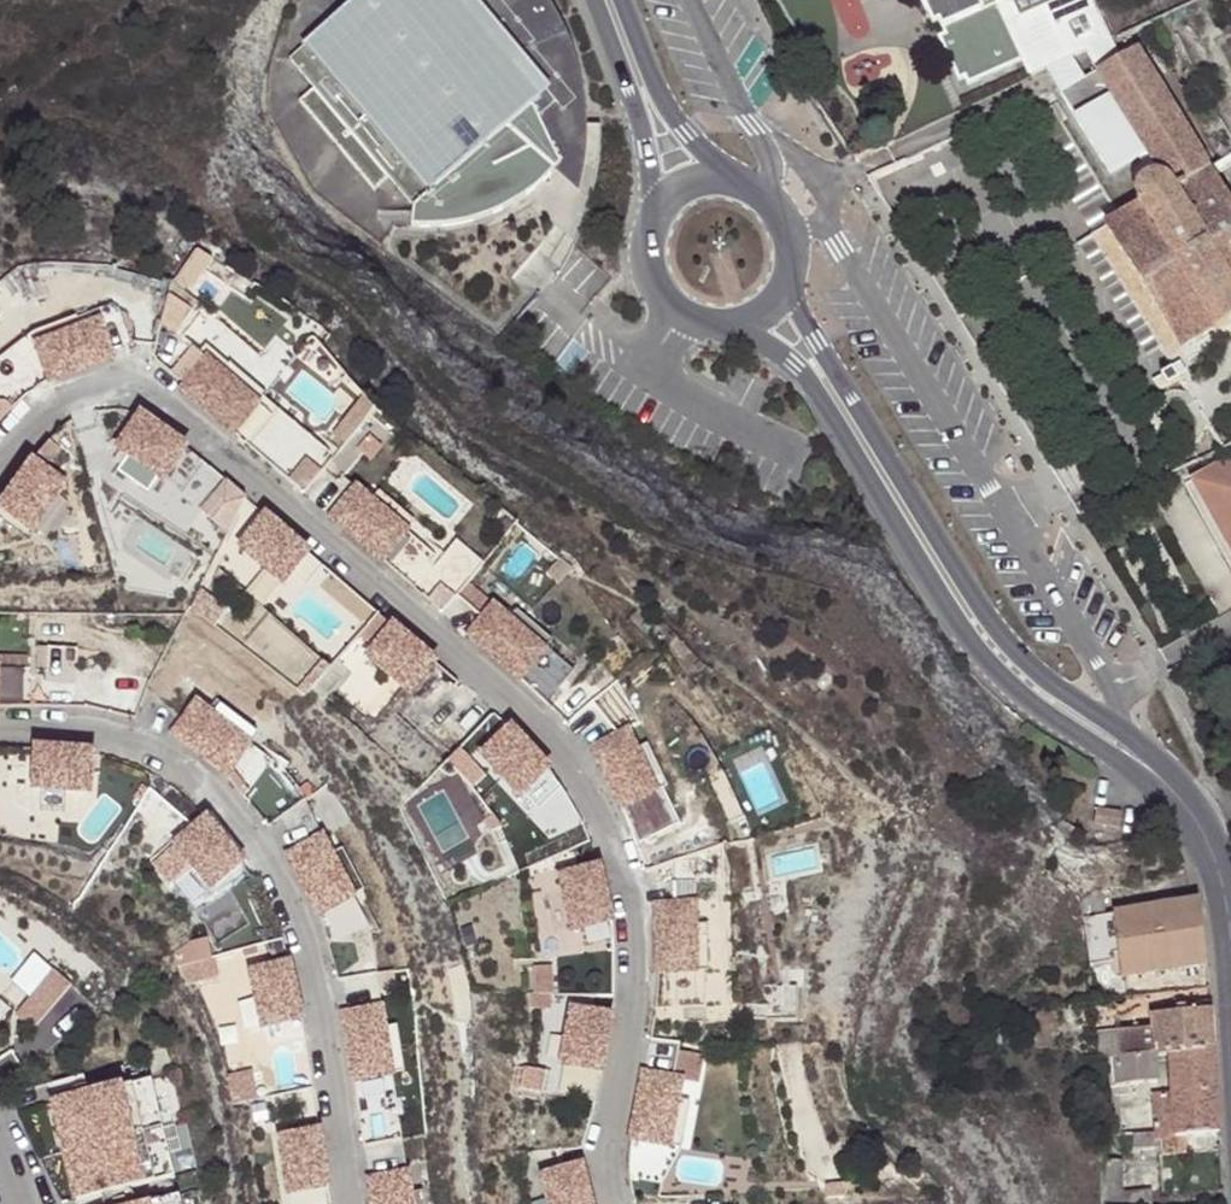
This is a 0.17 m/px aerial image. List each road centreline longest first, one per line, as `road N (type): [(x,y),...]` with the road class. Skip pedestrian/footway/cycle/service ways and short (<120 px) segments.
road 1 (residential): [(609,1203),(603,1148),(631,1003),(626,894),(609,834),(577,774),(161,405),(125,389),(72,399),(42,415),(0,465)]
road 2 (residential): [(348,1203),(314,990),(267,853),(236,813),(158,761),(105,738),(0,726)]
road 3 (secondary): [(731,325),(797,365),(971,650),(1006,687),(1170,793)]
road 4 (secondary): [(1170,793),(1109,725),(1000,640),(815,341),(793,274)]
road 5 (secondary): [(1230,1009),(1218,890),(1201,839),(1170,793)]
road 6 (secondary): [(600,0),(653,151),(660,212)]
road 7 (secondary): [(734,180),(688,143),(617,0)]
road 8 (secondary): [(660,212),(650,240),(663,296),(685,315),(731,325)]
road 9 (secondary): [(793,274),(786,216),(760,189),(734,180)]

